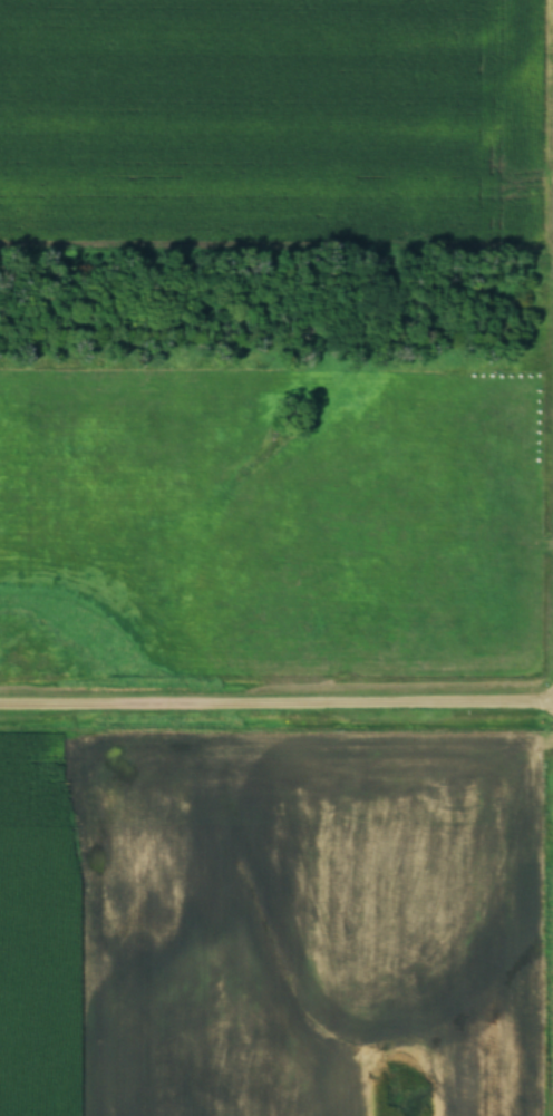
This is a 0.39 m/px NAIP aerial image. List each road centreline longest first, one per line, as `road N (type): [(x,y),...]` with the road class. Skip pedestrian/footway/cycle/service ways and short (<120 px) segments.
road 1 (residential): [(552,705),(0,703)]

